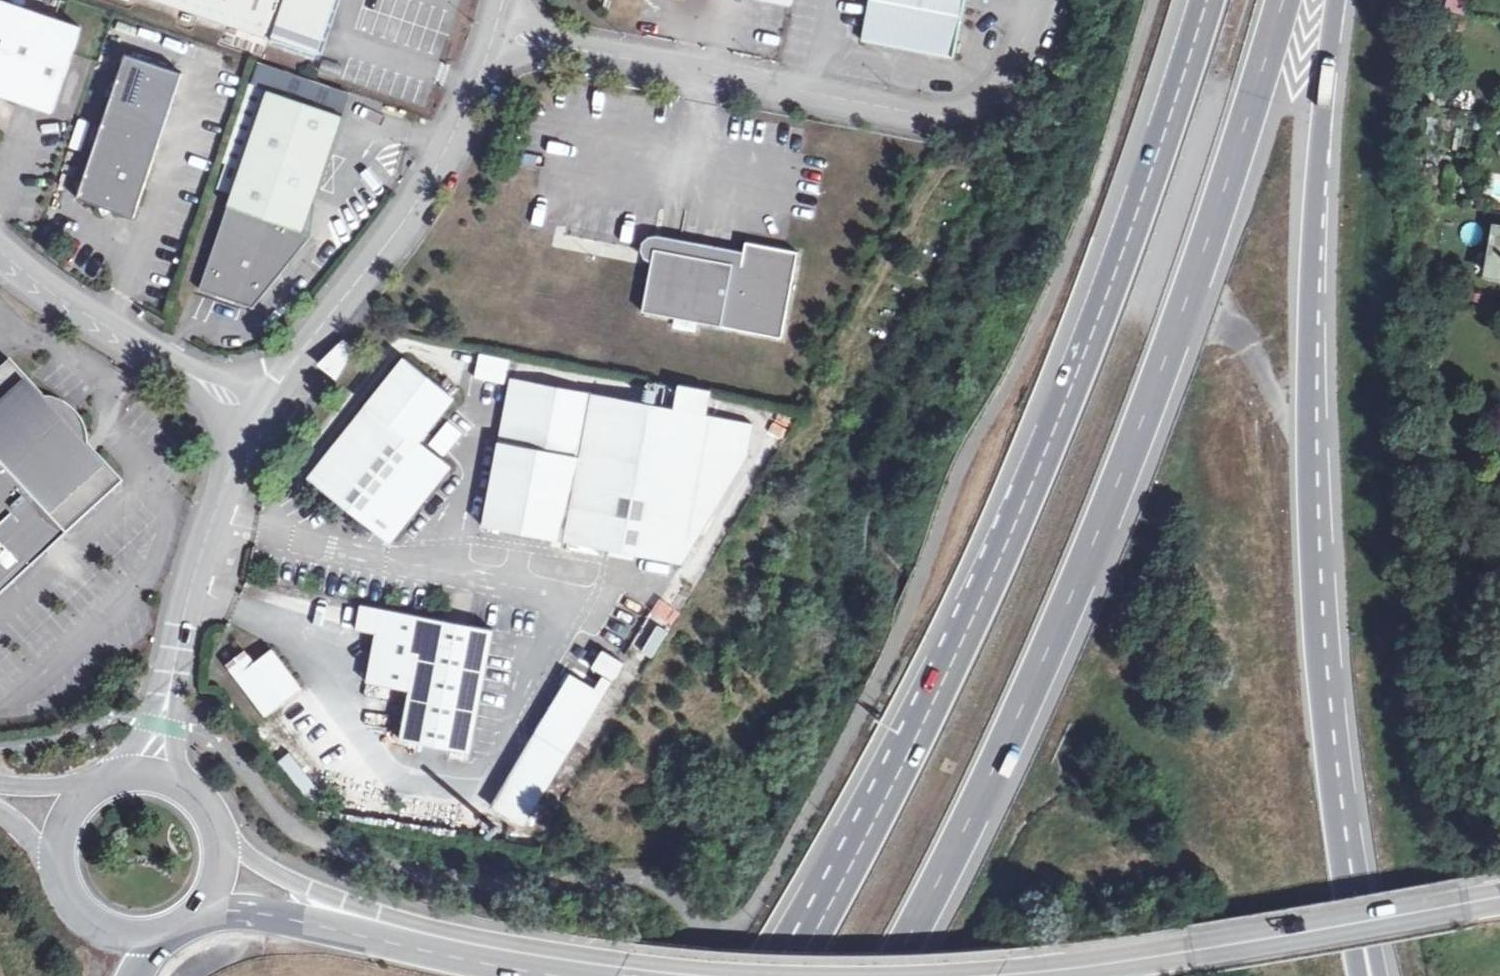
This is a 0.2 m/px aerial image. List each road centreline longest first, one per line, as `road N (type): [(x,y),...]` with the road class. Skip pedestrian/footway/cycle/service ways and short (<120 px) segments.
road 1 (motorway): [(888,975),(998,765),(1102,527),(1225,196),(1285,0)]
road 2 (motorway): [(1335,831),(1305,450),(1317,166),(1336,0)]
road 3 (motorway): [(1206,0),(1093,331),(921,724)]
road 4 (unclassified): [(490,40),(957,121),(1000,94),(1045,0)]
road 5 (tertiary): [(1499,898),(1031,975)]
road 6 (unclassified): [(264,410),(451,162),(490,40)]
road 7 (unclassified): [(0,242),(264,410)]
road 8 (motorway): [(921,724),(762,975)]
road 9 (unclassified): [(170,687),(216,513),(264,410)]
road 10 (motorway): [(921,724),(789,975)]
road 11 (tertiary): [(621,975),(450,949),(388,928)]
road 12 (tertiary): [(196,916),(256,910),(388,928)]
road 13 (tertiary): [(388,928),(221,846)]
road 14 (motorway): [(1377,975),(1335,831)]
road 15 (motorway): [(1359,975),(1335,831)]
road 16 (tertiary): [(62,877),(87,918),(130,938),(154,937)]

